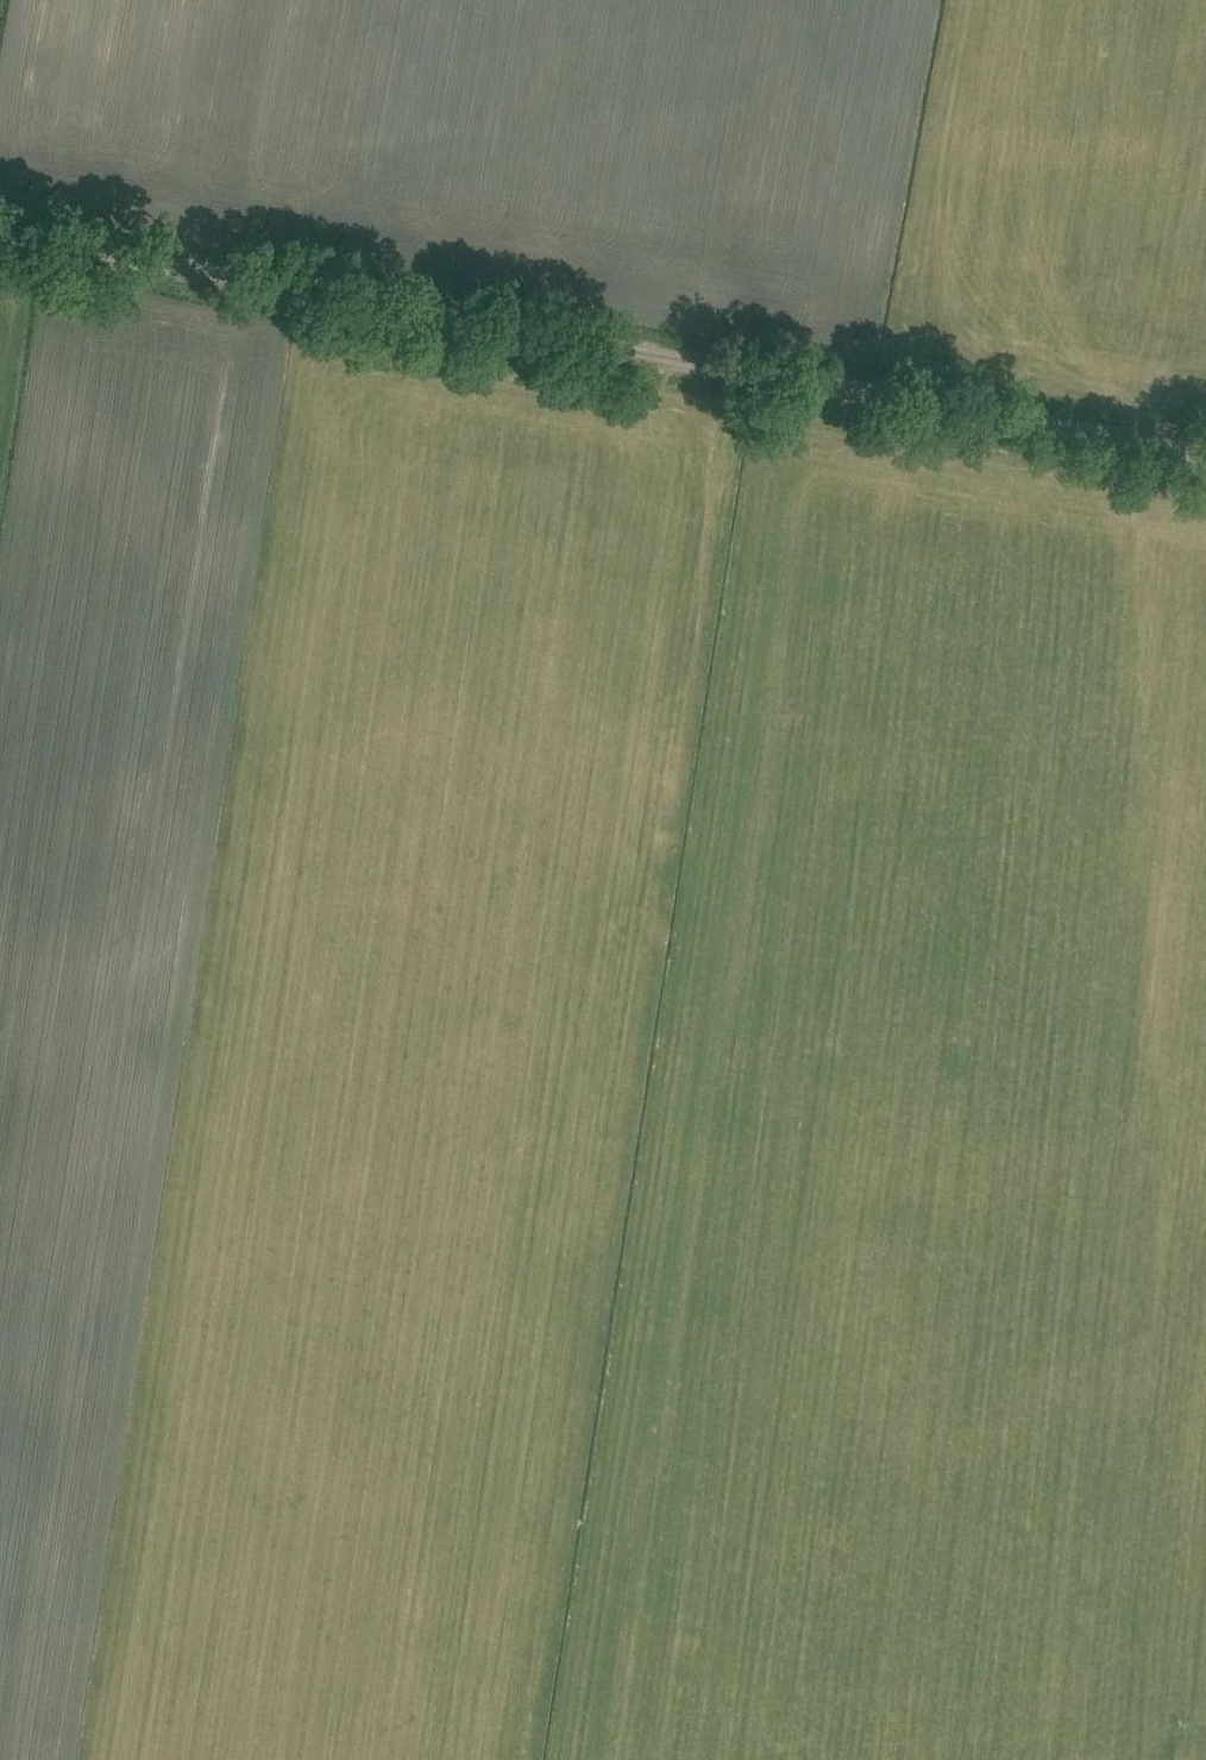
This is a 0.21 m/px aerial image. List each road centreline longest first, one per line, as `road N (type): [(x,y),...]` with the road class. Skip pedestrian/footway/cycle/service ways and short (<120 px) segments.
road 1 (track): [(1205,452),(0,235)]

